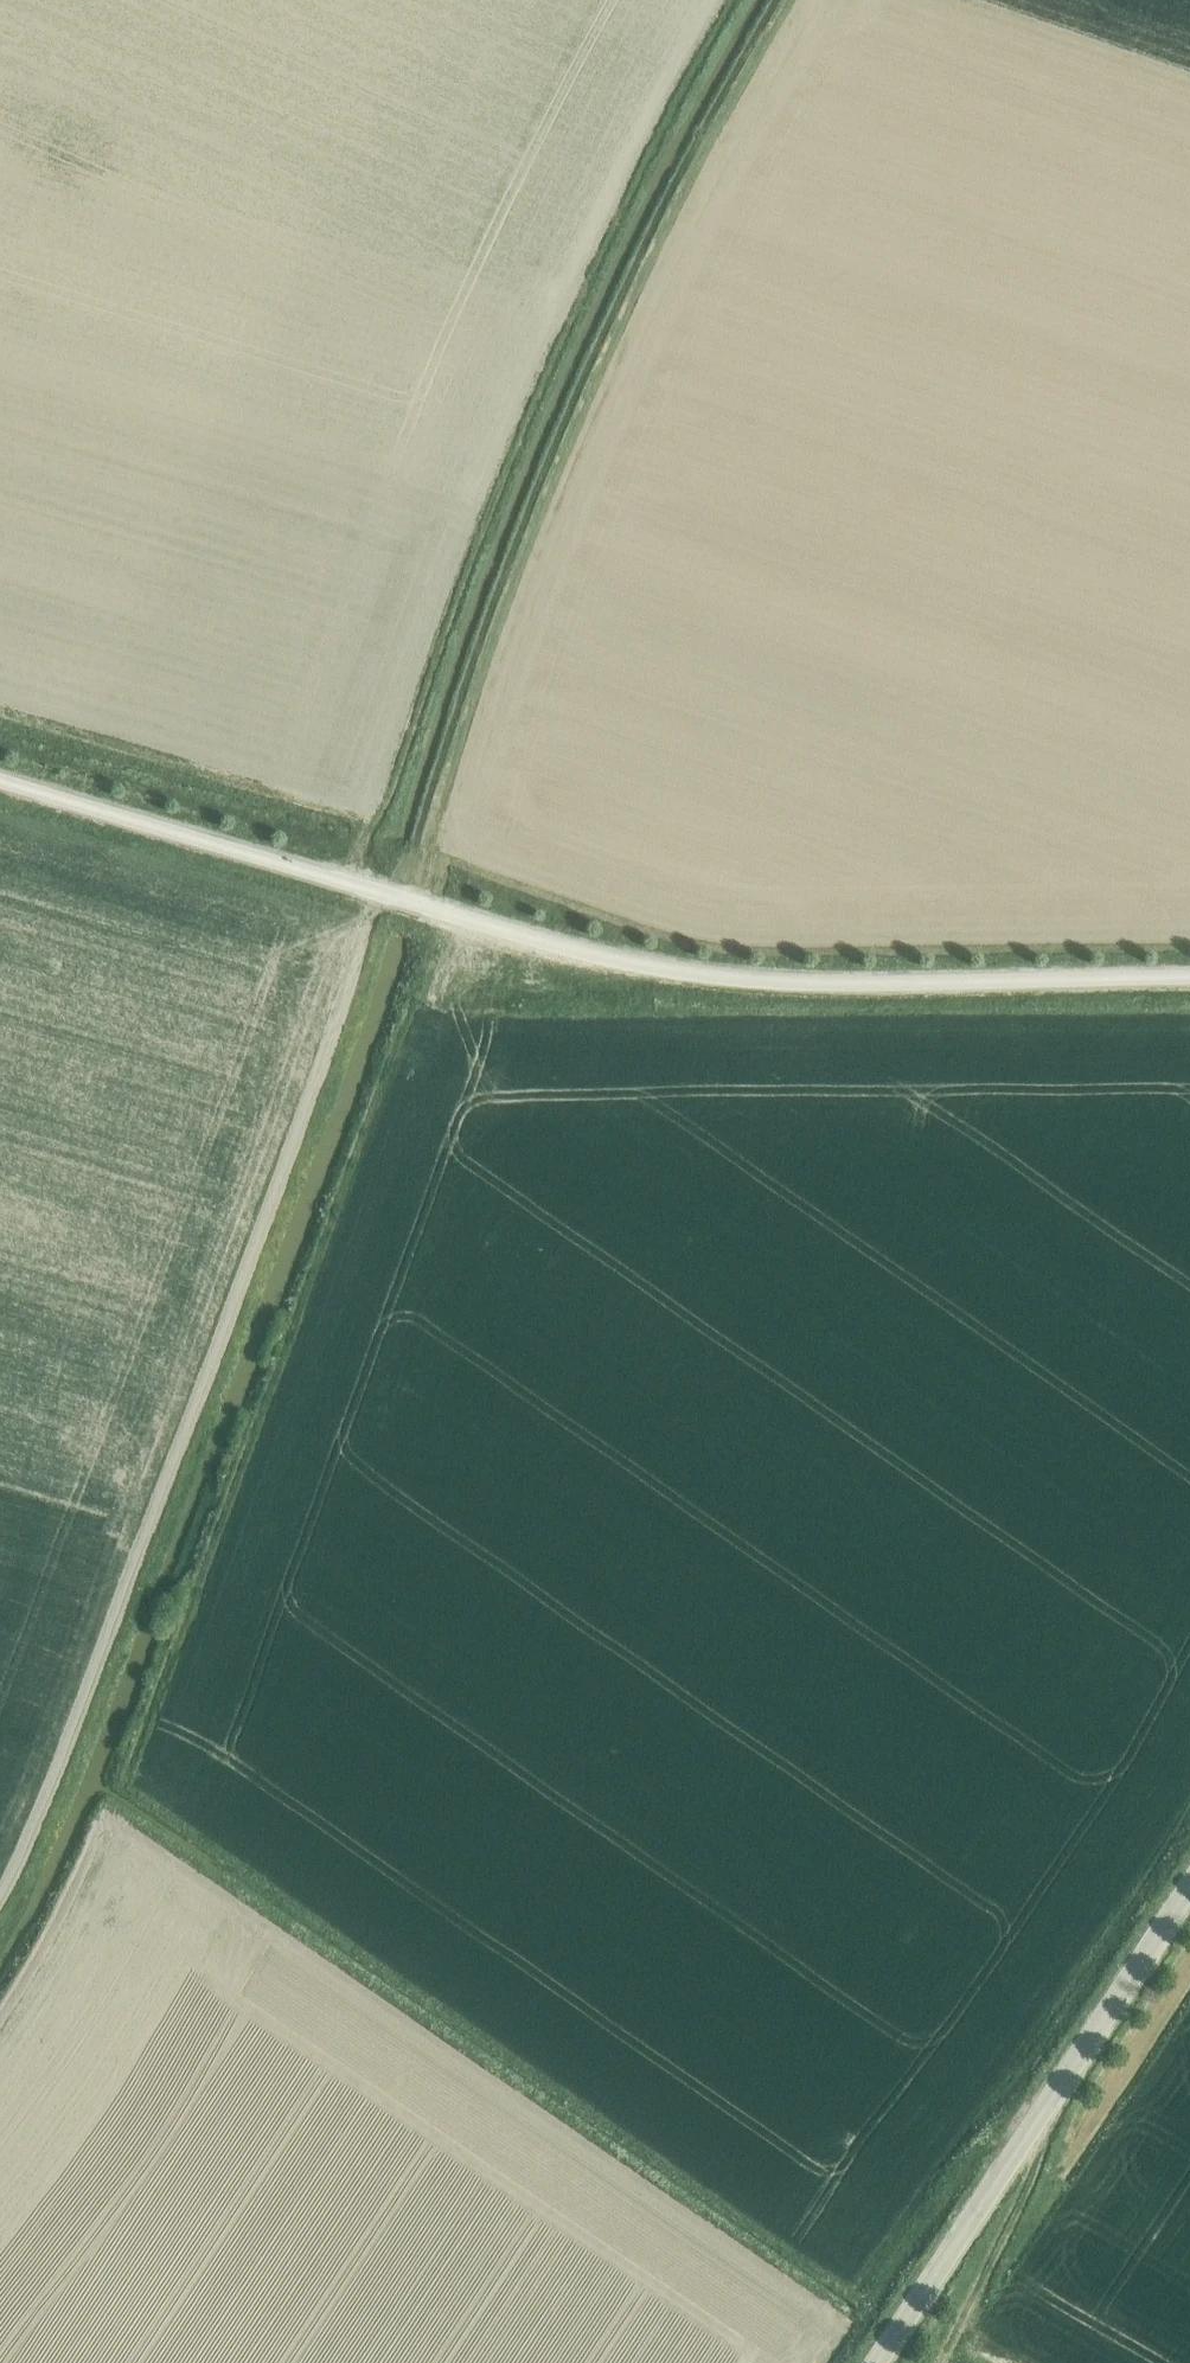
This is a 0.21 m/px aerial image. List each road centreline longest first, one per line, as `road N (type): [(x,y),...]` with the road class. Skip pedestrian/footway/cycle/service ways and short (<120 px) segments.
road 1 (unclassified): [(1189,976),(770,985),(644,967),(0,783)]
road 2 (unclassified): [(877,2362),(1189,1885)]

